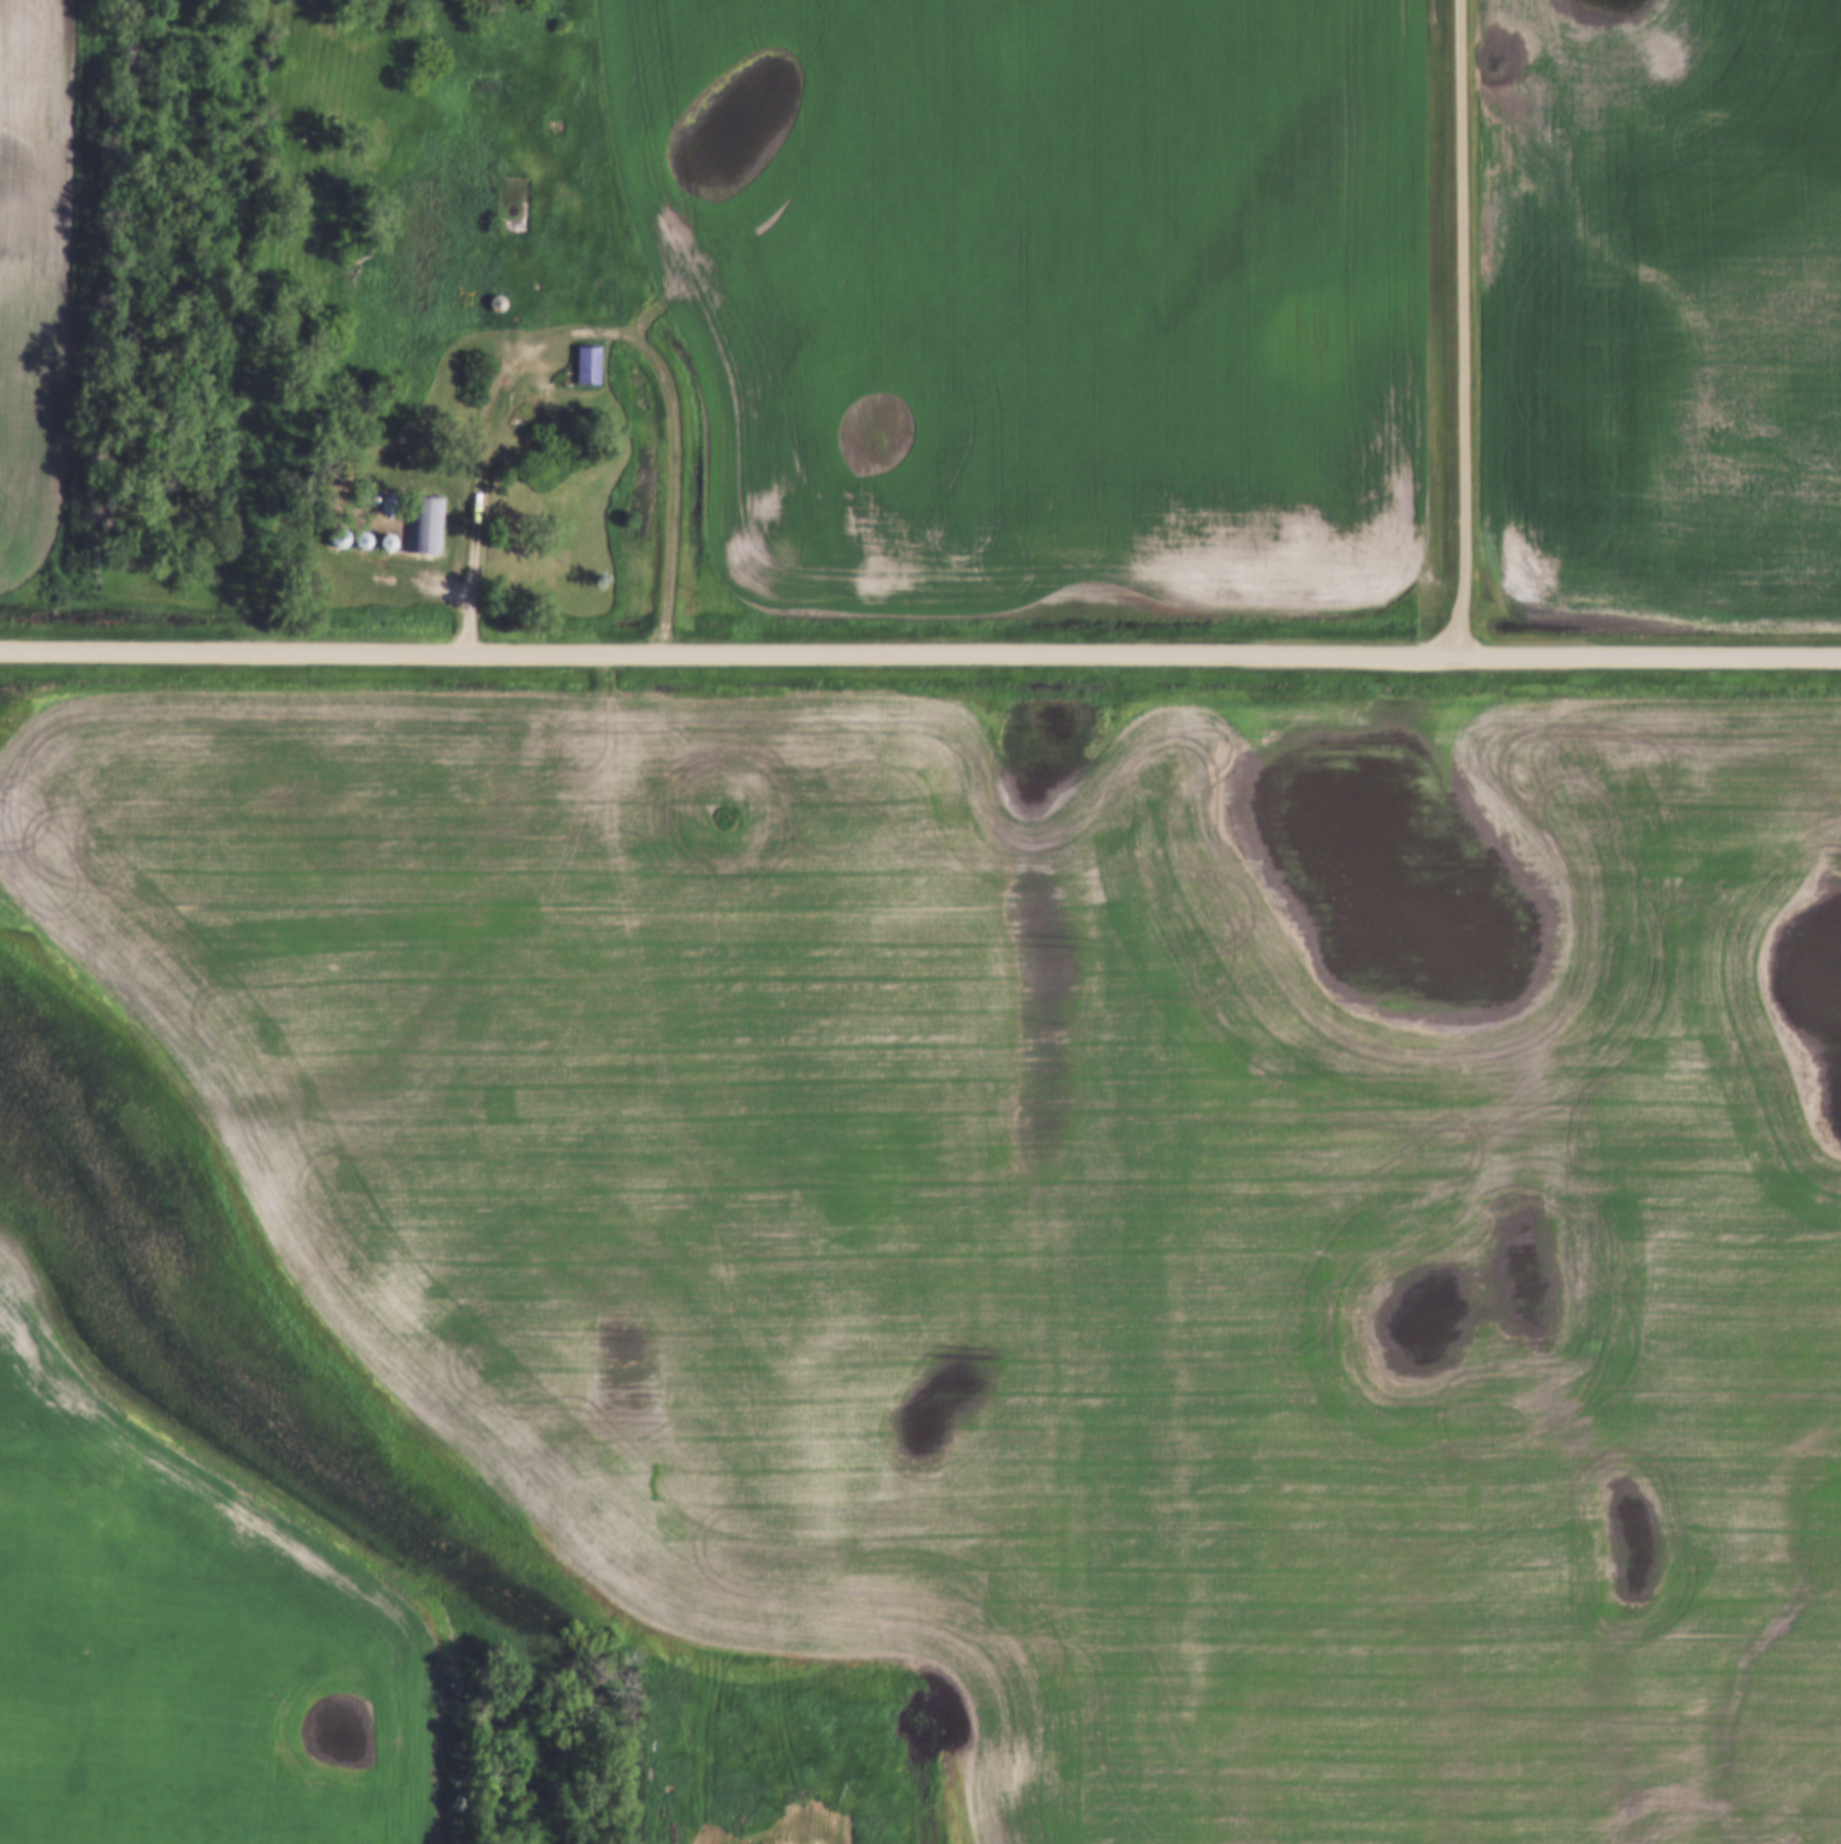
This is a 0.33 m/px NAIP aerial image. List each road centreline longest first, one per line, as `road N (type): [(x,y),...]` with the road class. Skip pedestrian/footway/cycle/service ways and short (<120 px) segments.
road 1 (tertiary): [(0,651),(1840,655)]
road 2 (track): [(931,1843),(987,1738),(1021,1717)]

